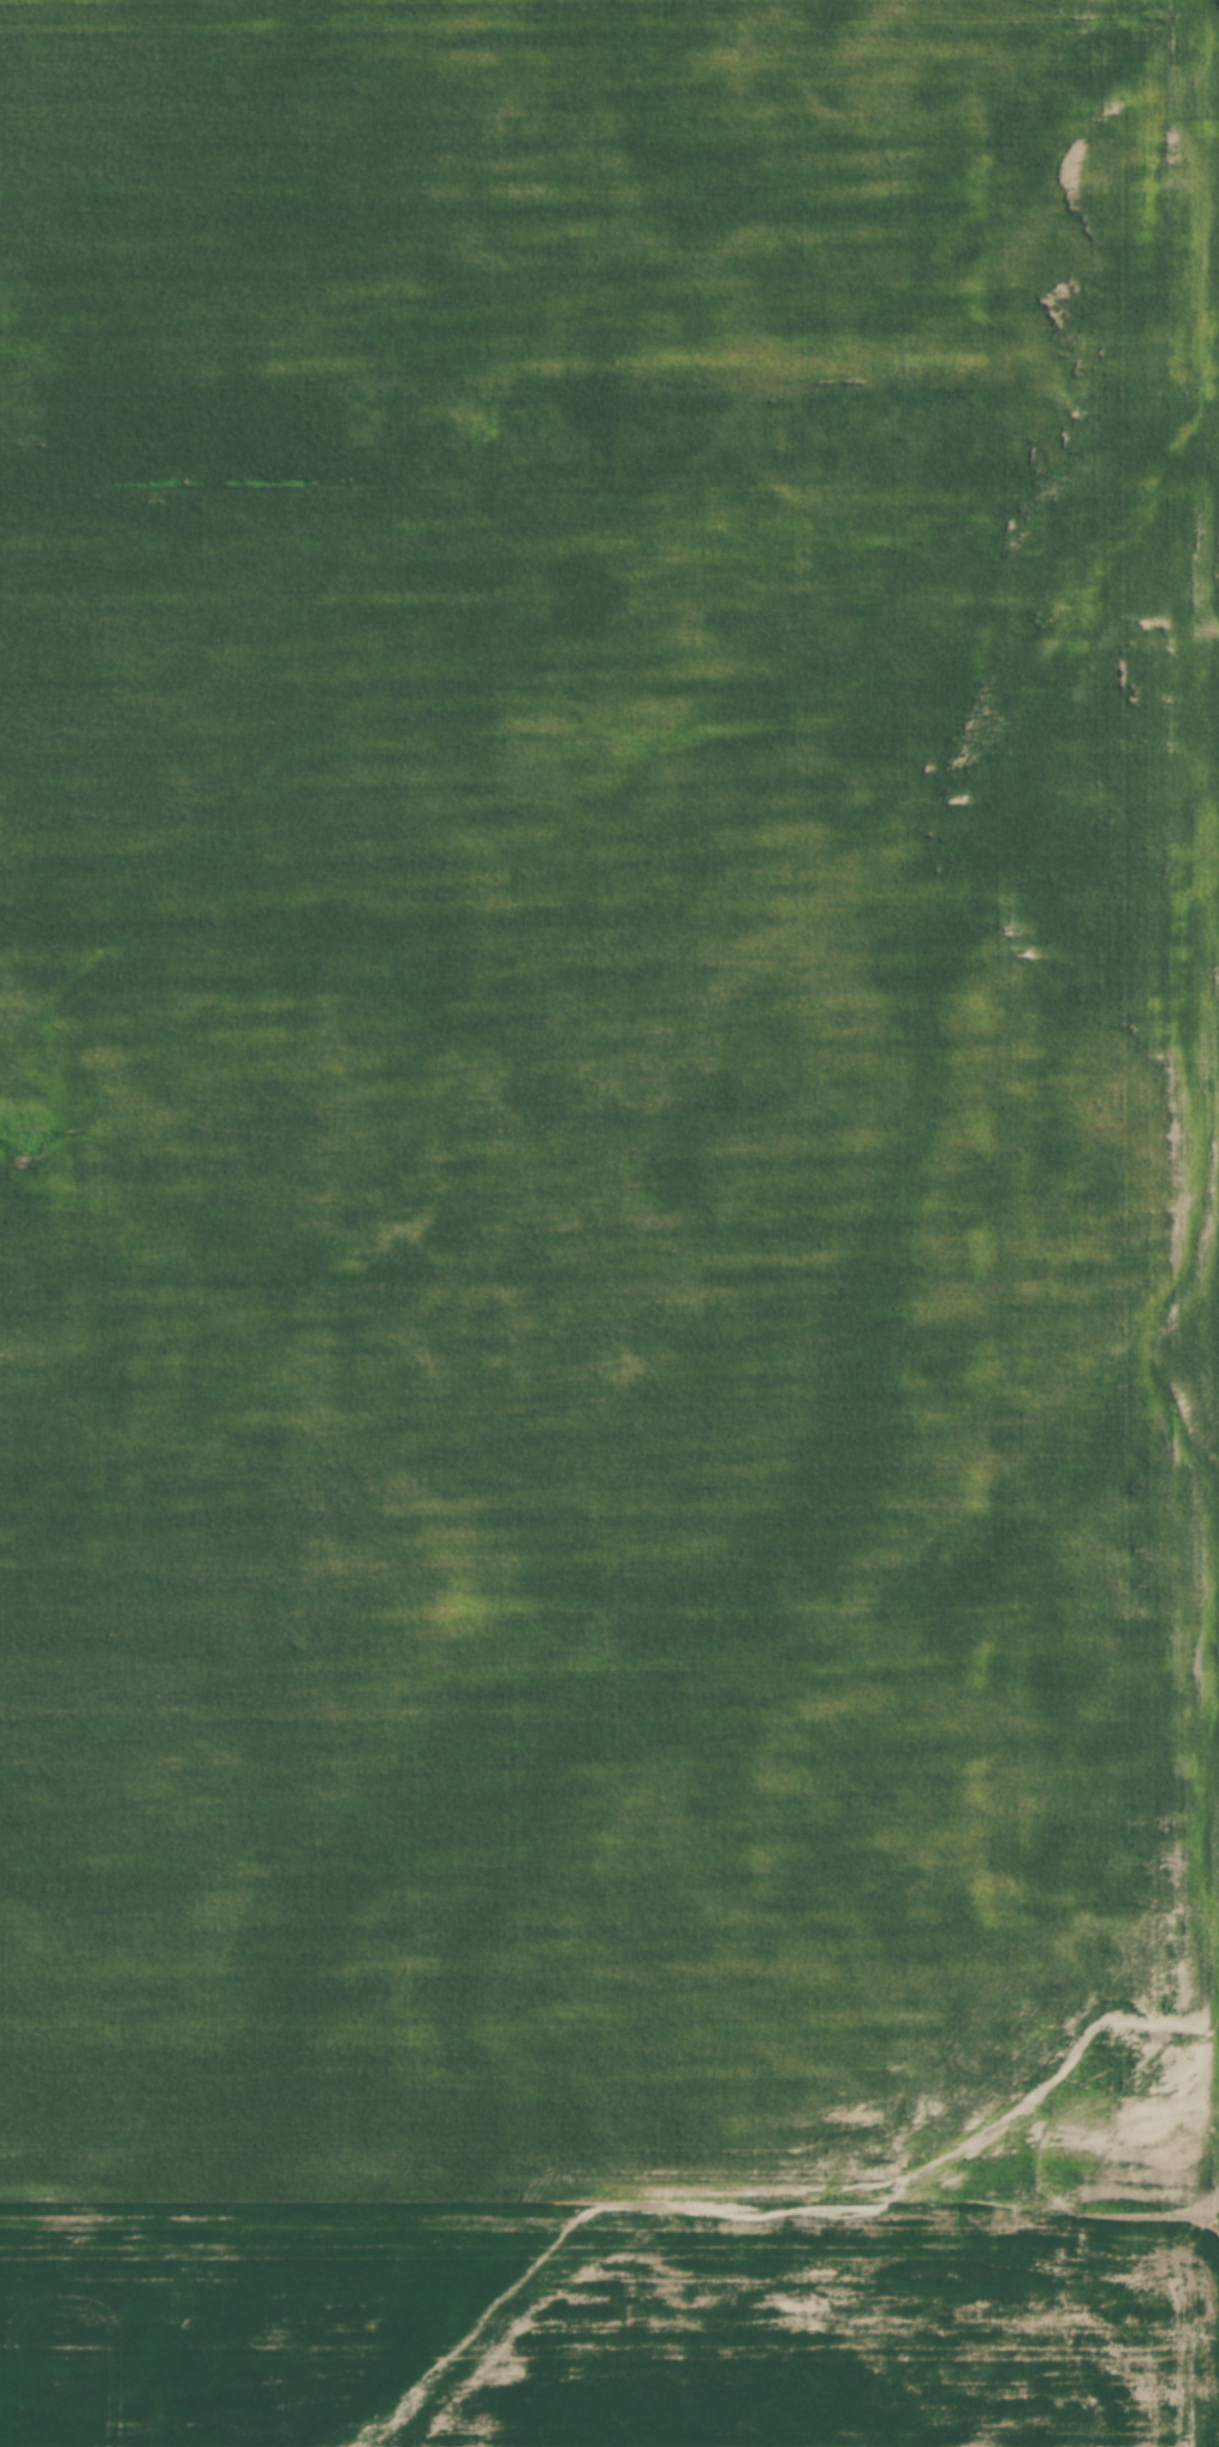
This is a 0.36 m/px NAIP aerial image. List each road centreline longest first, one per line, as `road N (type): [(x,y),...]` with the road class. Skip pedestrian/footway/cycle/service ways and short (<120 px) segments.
road 1 (track): [(1218,2200),(0,2198)]

